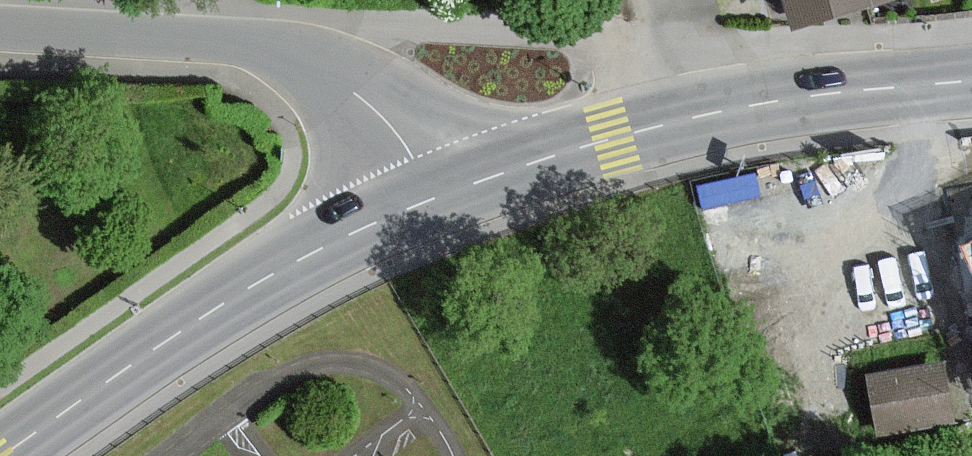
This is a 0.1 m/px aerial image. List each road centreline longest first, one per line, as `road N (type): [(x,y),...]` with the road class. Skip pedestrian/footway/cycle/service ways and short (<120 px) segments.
road 1 (secondary): [(436,197),(277,271),(3,455)]
road 2 (residential): [(436,197),(380,119),(307,68),(232,49),(0,29)]
road 3 (secondary): [(971,80),(766,103),(673,122)]
road 4 (secondary): [(673,122),(436,197)]
road 5 (residential): [(673,122),(635,0)]

